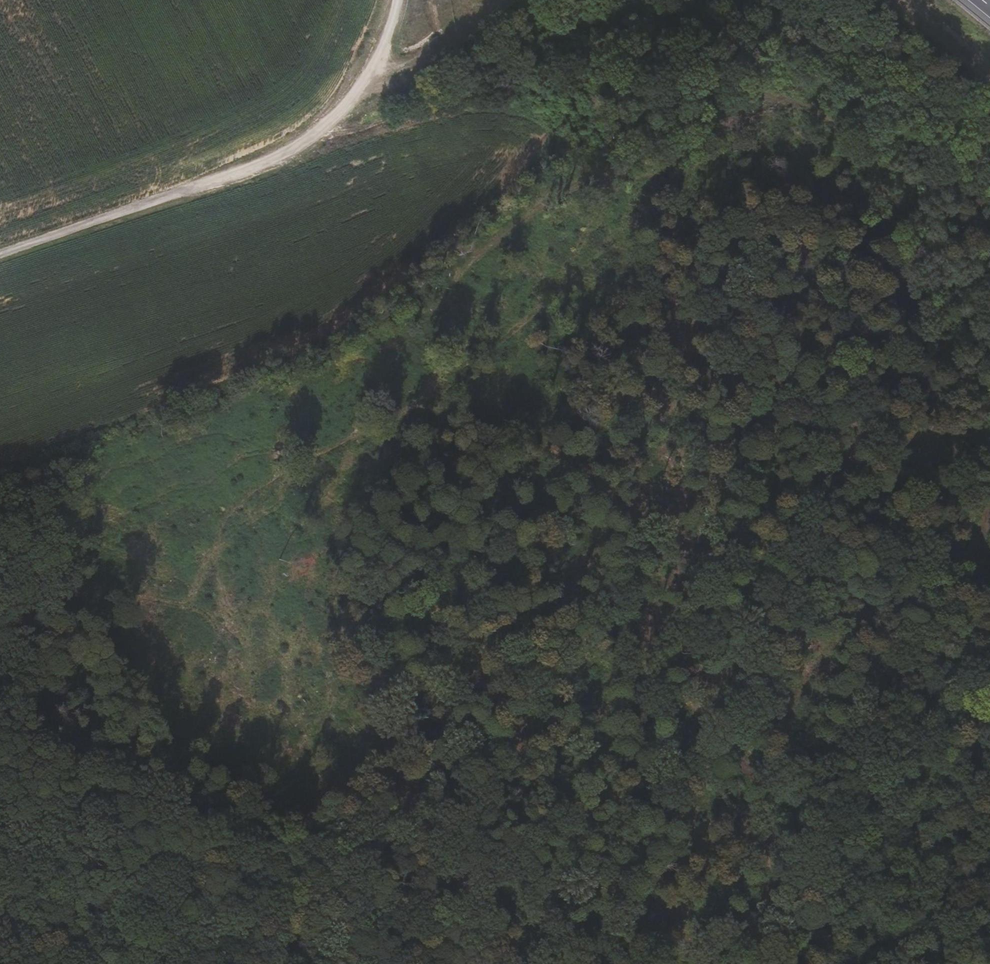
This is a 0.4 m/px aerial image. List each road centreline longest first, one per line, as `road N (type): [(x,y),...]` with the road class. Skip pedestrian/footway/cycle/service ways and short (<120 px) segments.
road 1 (track): [(0,247),(286,142)]
road 2 (track): [(390,0),(350,79),(286,142)]

